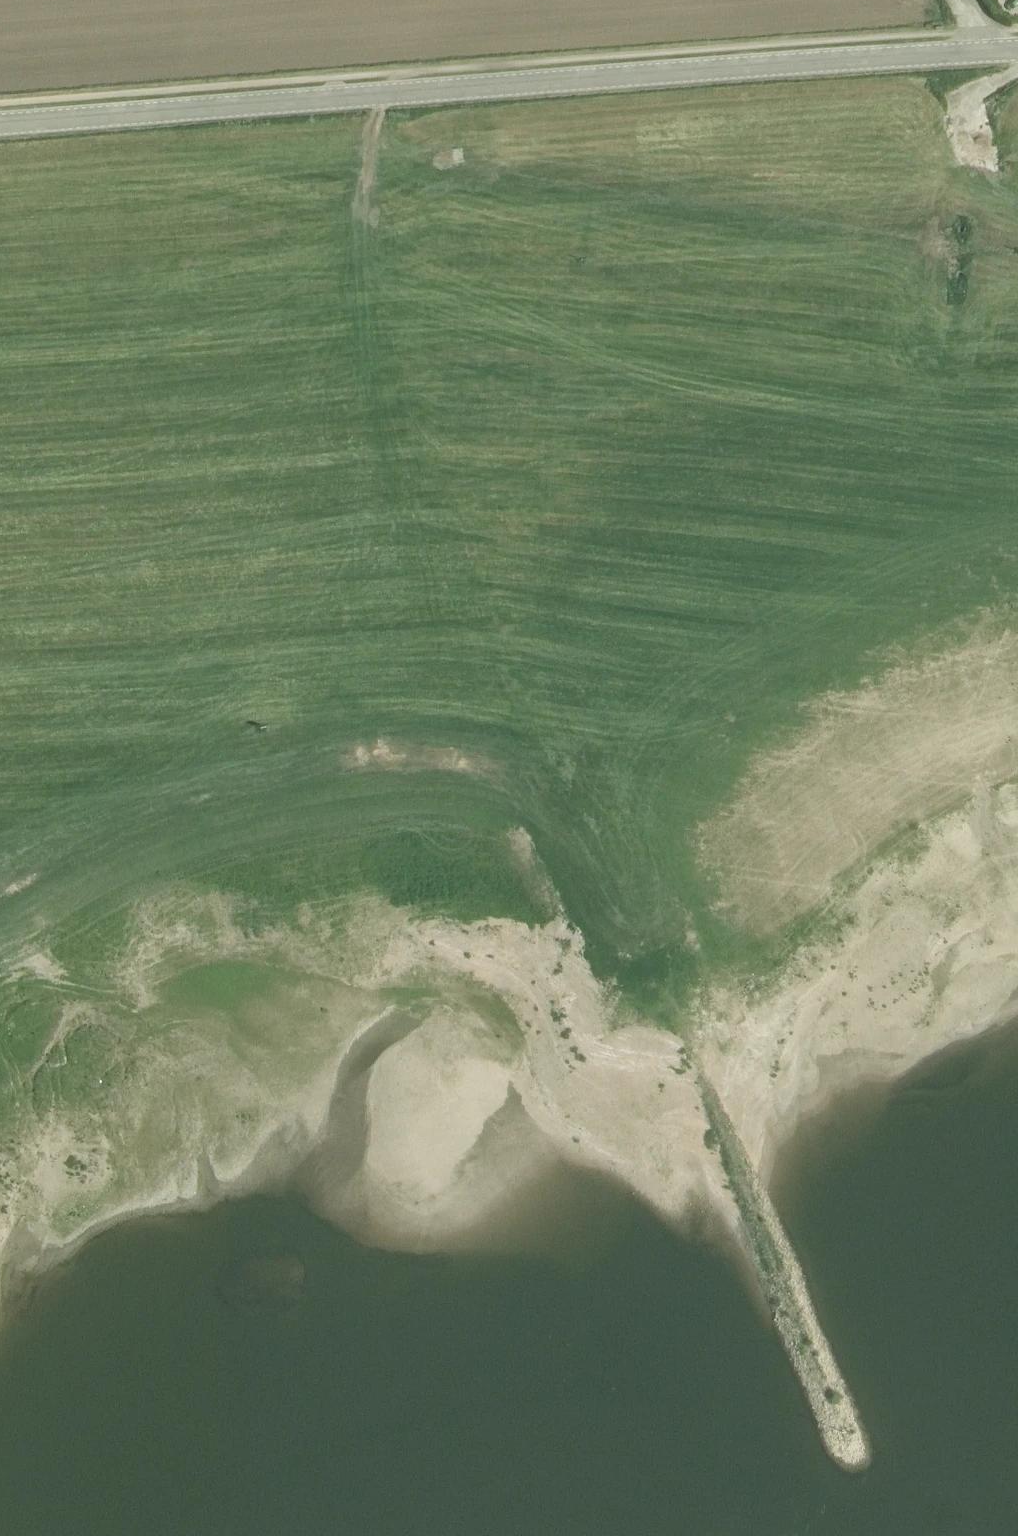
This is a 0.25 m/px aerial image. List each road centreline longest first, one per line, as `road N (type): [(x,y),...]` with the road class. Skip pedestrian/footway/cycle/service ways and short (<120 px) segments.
road 1 (unclassified): [(0,123),(1017,53)]

